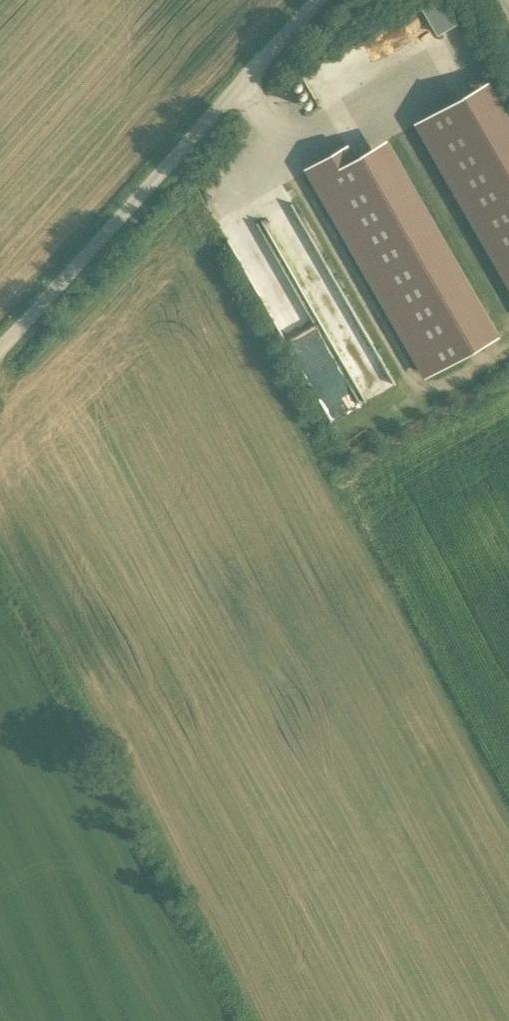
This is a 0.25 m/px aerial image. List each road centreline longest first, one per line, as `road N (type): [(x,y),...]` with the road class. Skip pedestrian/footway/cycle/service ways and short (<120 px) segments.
road 1 (track): [(318,0),(0,351)]

